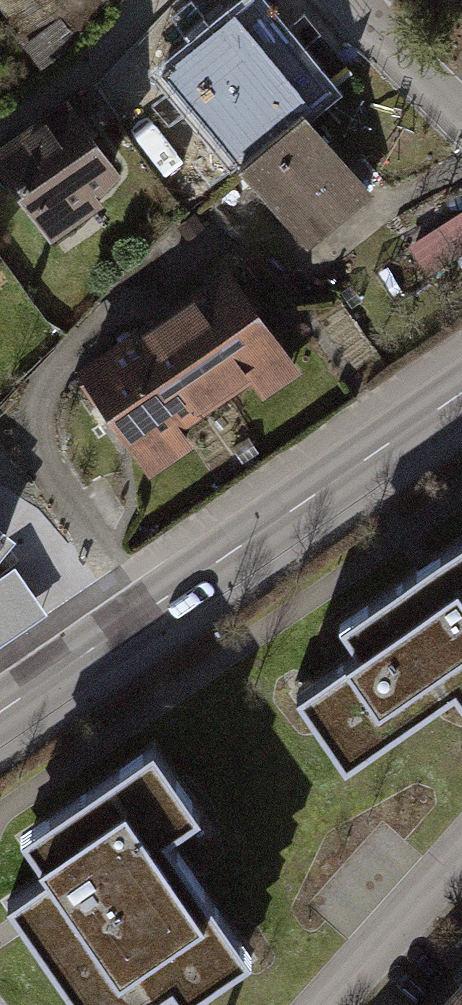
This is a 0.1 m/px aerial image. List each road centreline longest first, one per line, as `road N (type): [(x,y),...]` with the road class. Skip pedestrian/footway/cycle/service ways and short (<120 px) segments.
road 1 (tertiary): [(461,391),(0,711)]
road 2 (residential): [(461,125),(355,0)]
road 3 (residential): [(356,1004),(461,894)]

